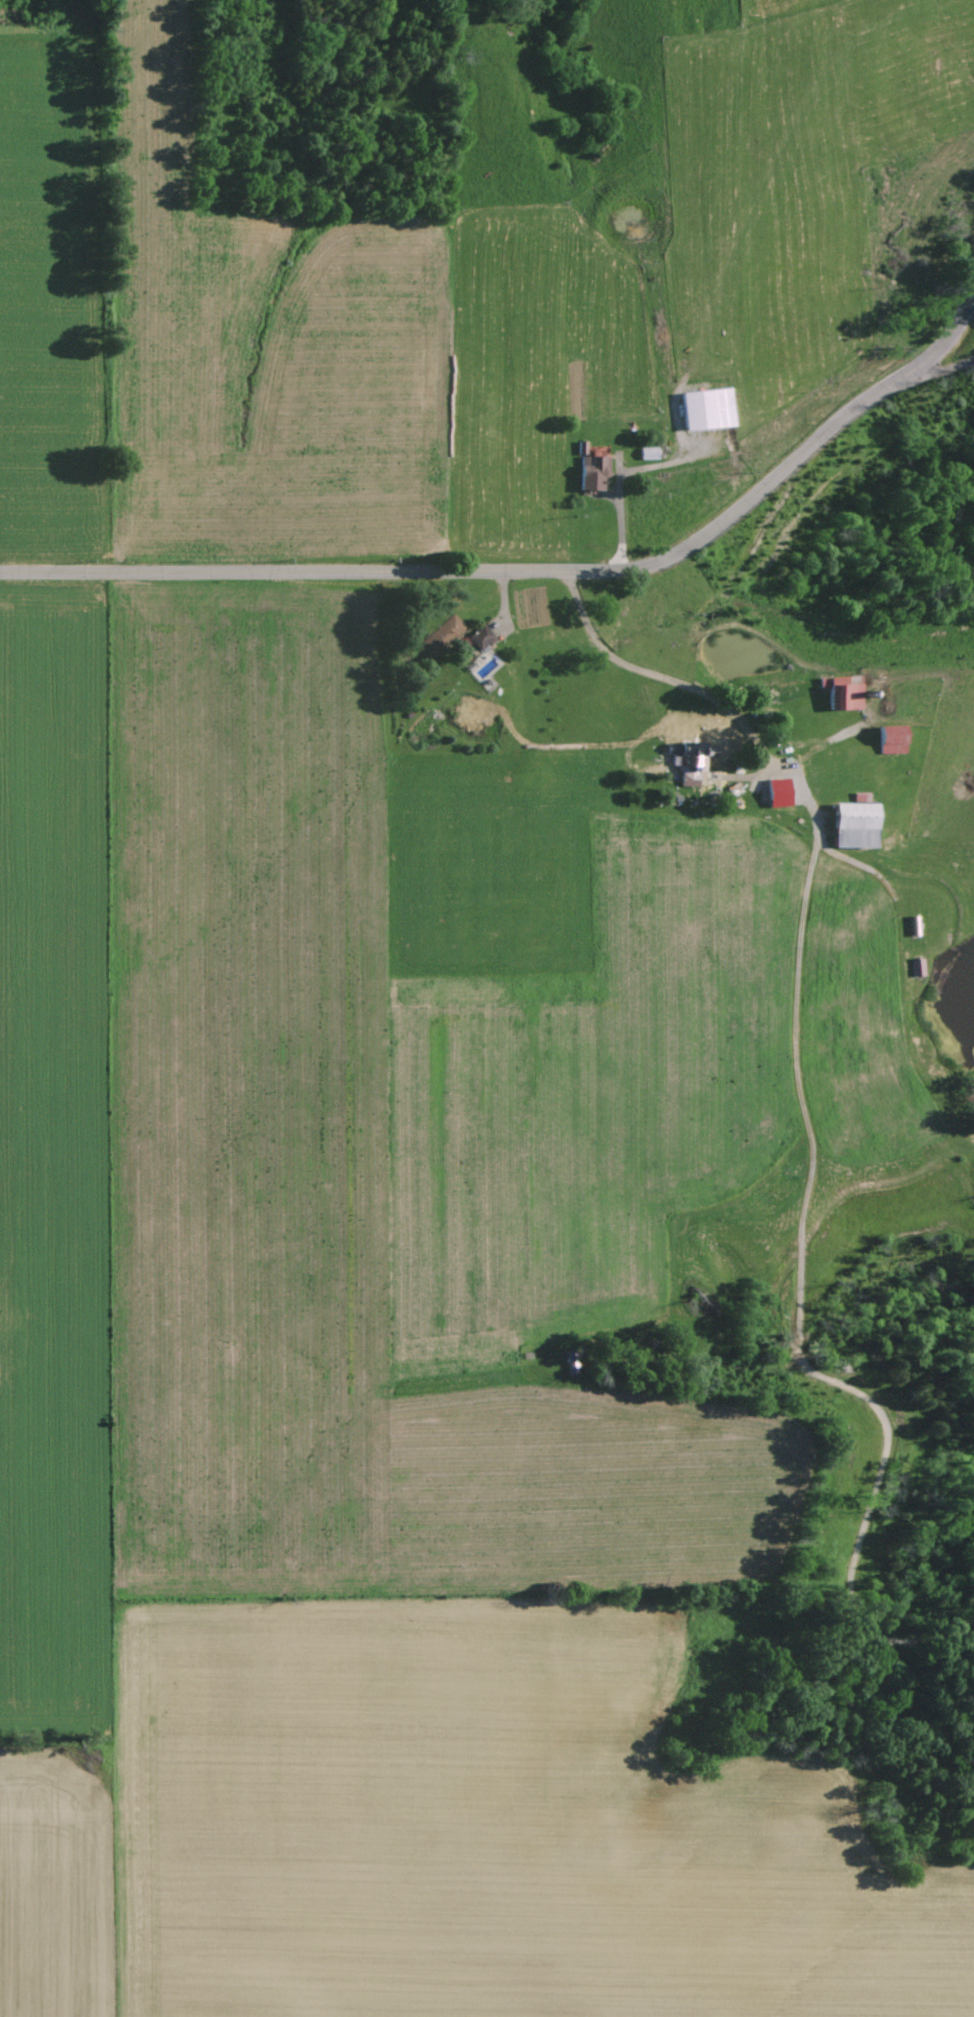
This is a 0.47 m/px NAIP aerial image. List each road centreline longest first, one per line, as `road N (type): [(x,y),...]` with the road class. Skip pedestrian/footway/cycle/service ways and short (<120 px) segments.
road 1 (secondary): [(0,572),(592,572),(664,561),(694,546),(844,415),(943,347),(960,323),(973,271)]

